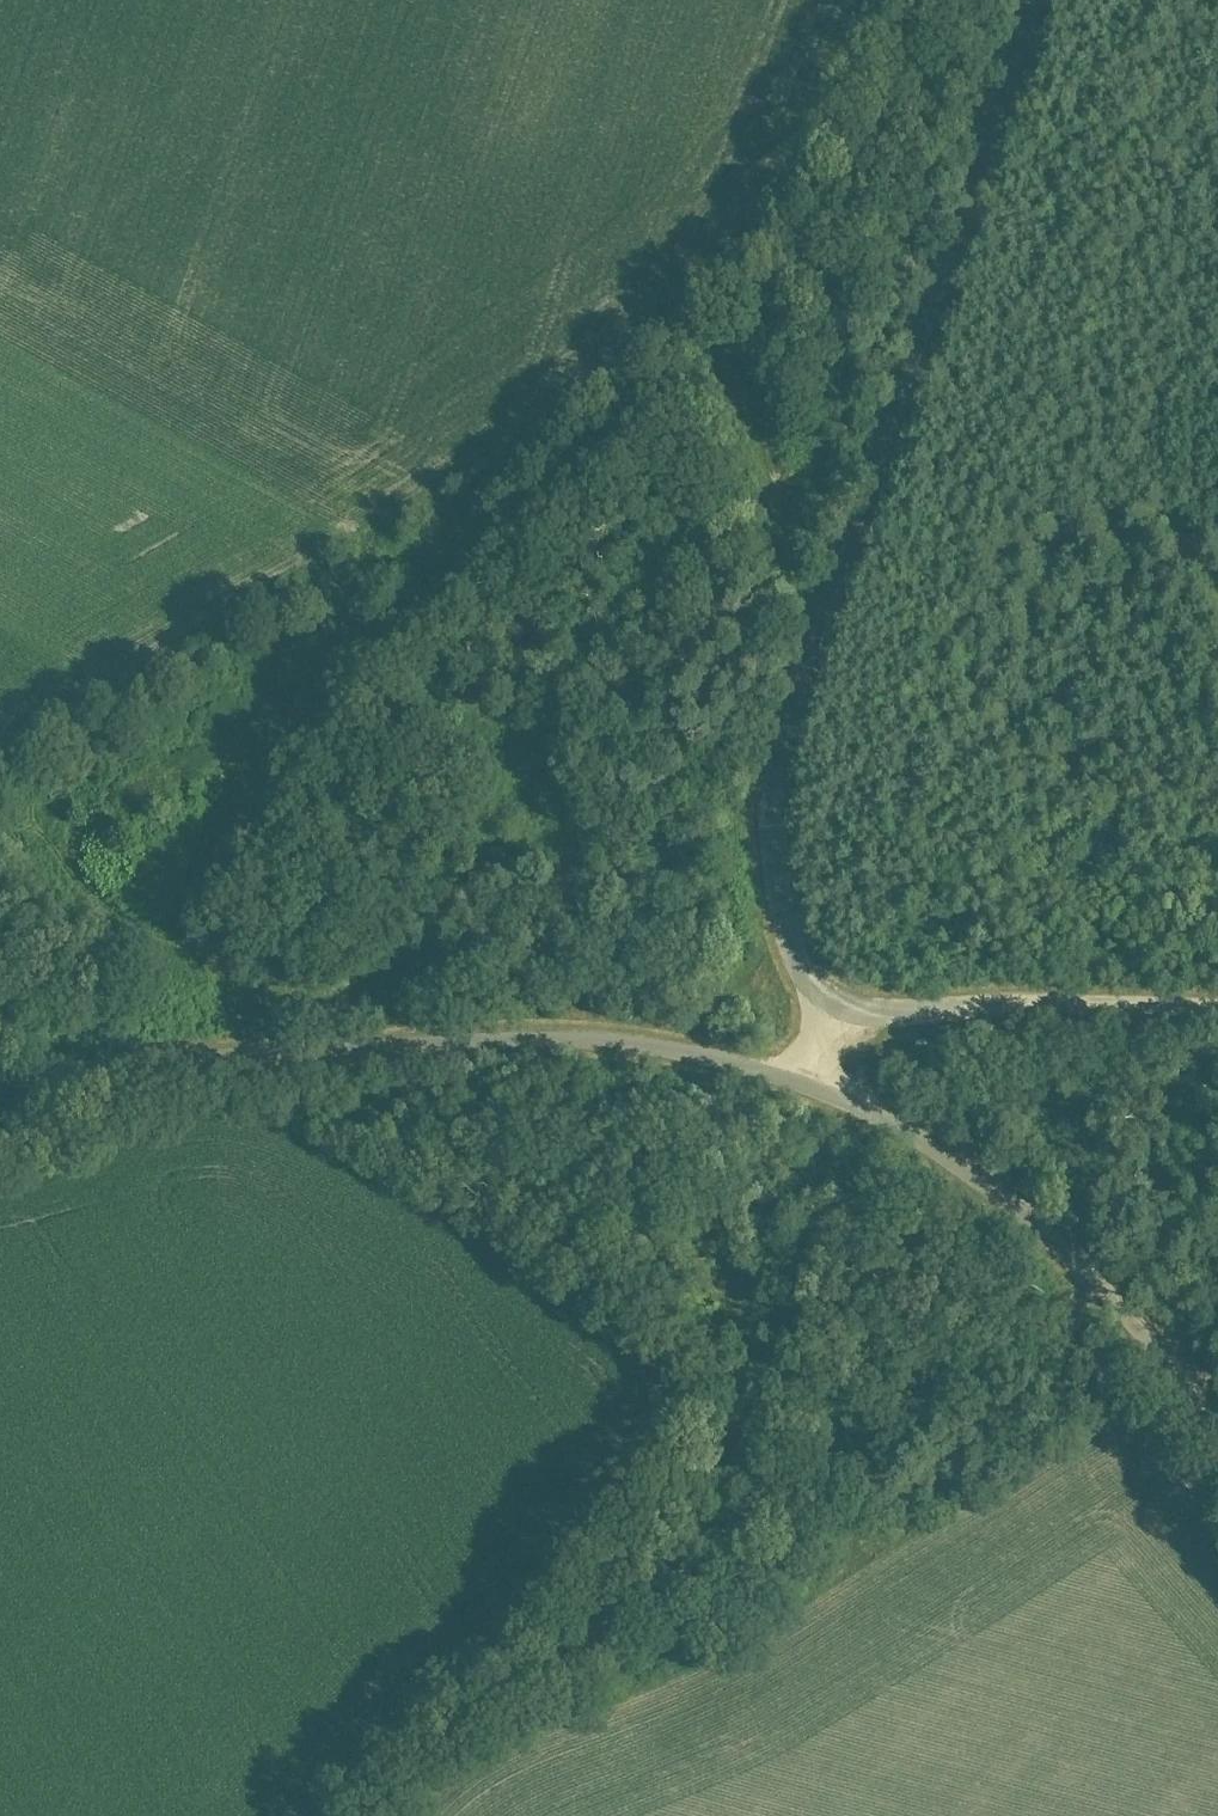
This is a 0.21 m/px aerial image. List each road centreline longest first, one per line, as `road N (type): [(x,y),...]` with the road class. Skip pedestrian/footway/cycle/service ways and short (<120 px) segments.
road 1 (unclassified): [(825,1097),(849,1010),(804,976),(791,932),(777,832),(787,758),(1044,0)]
road 2 (residential): [(825,1097),(671,1053),(497,1042),(0,1079)]
road 3 (unclassified): [(1217,1418),(985,1185),(825,1097)]
road 4 (track): [(849,1010),(890,1019),(1064,1004),(1217,1007)]

